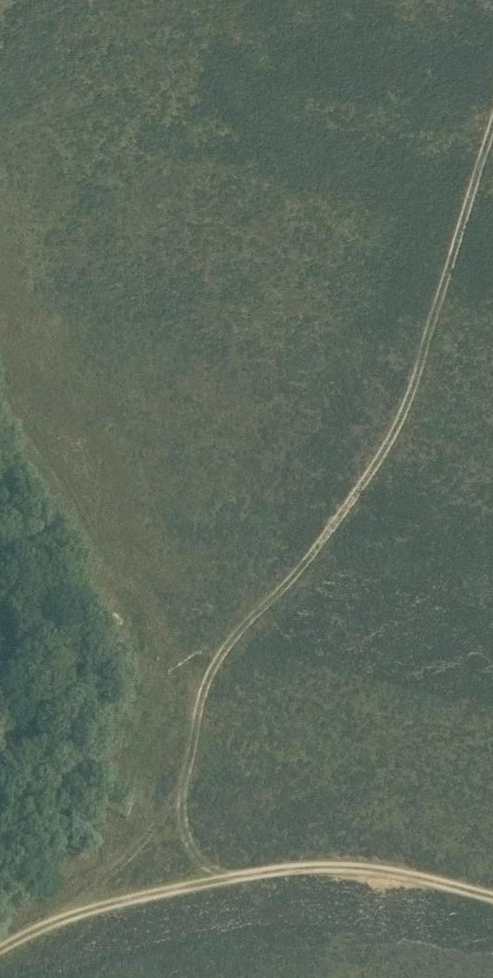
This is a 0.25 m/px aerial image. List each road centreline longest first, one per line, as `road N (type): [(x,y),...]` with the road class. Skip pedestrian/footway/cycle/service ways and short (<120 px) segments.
road 1 (track): [(55,918),(154,827),(179,781),(210,670),(342,514),(383,453),(412,385),(492,110)]
road 2 (track): [(492,894),(294,872),(179,886),(55,918),(0,948)]

